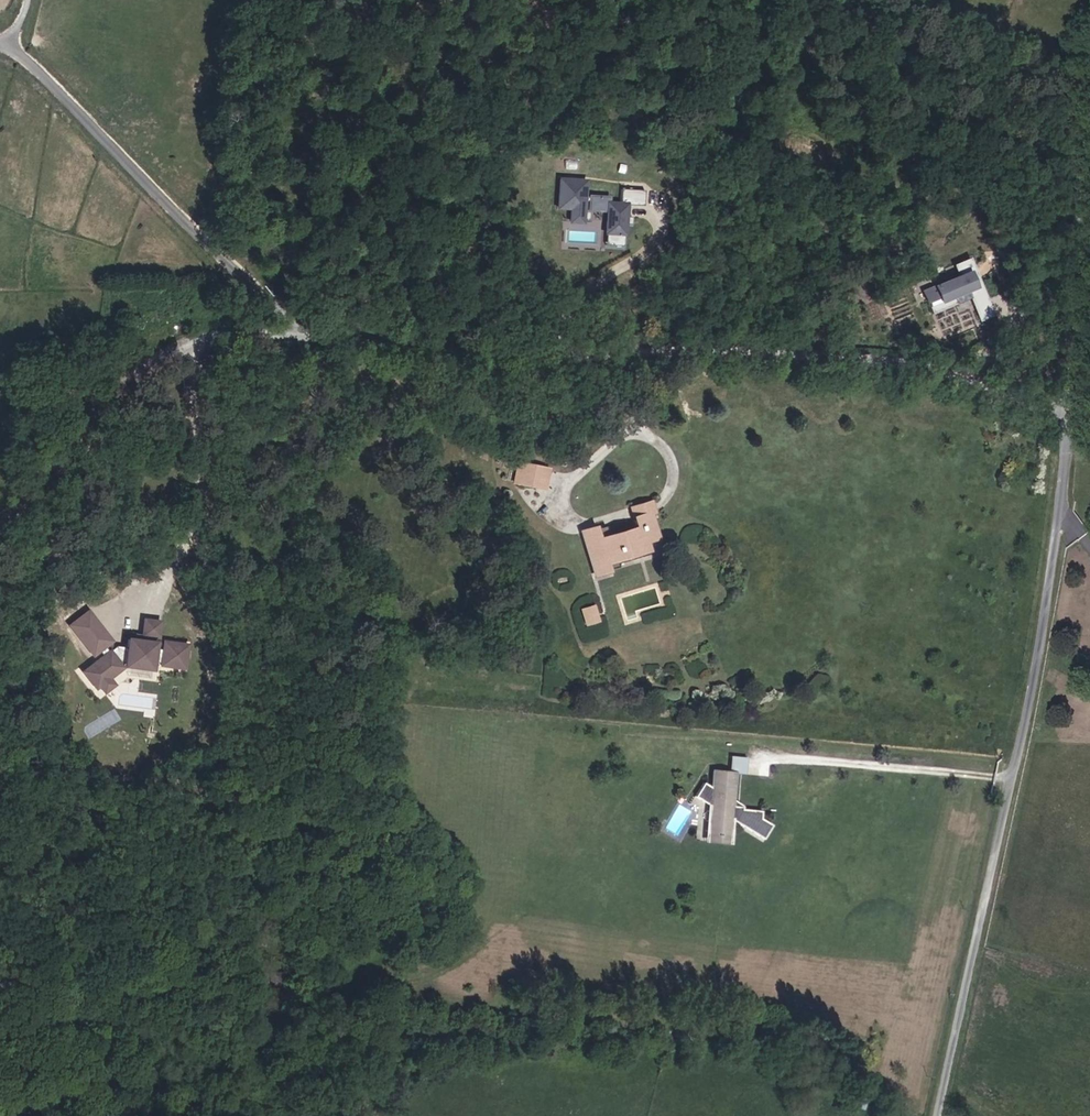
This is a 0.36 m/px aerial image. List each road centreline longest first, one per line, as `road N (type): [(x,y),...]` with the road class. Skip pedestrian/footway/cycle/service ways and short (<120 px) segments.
road 1 (unclassified): [(1067,426),(906,370),(300,335)]
road 2 (unclassified): [(1067,426),(1064,493),(1018,761),(945,1115)]
road 3 (track): [(300,335),(12,43),(0,42)]
road 4 (track): [(300,335),(203,341),(130,370),(0,516)]
road 5 (unclassified): [(1089,119),(1067,426)]

